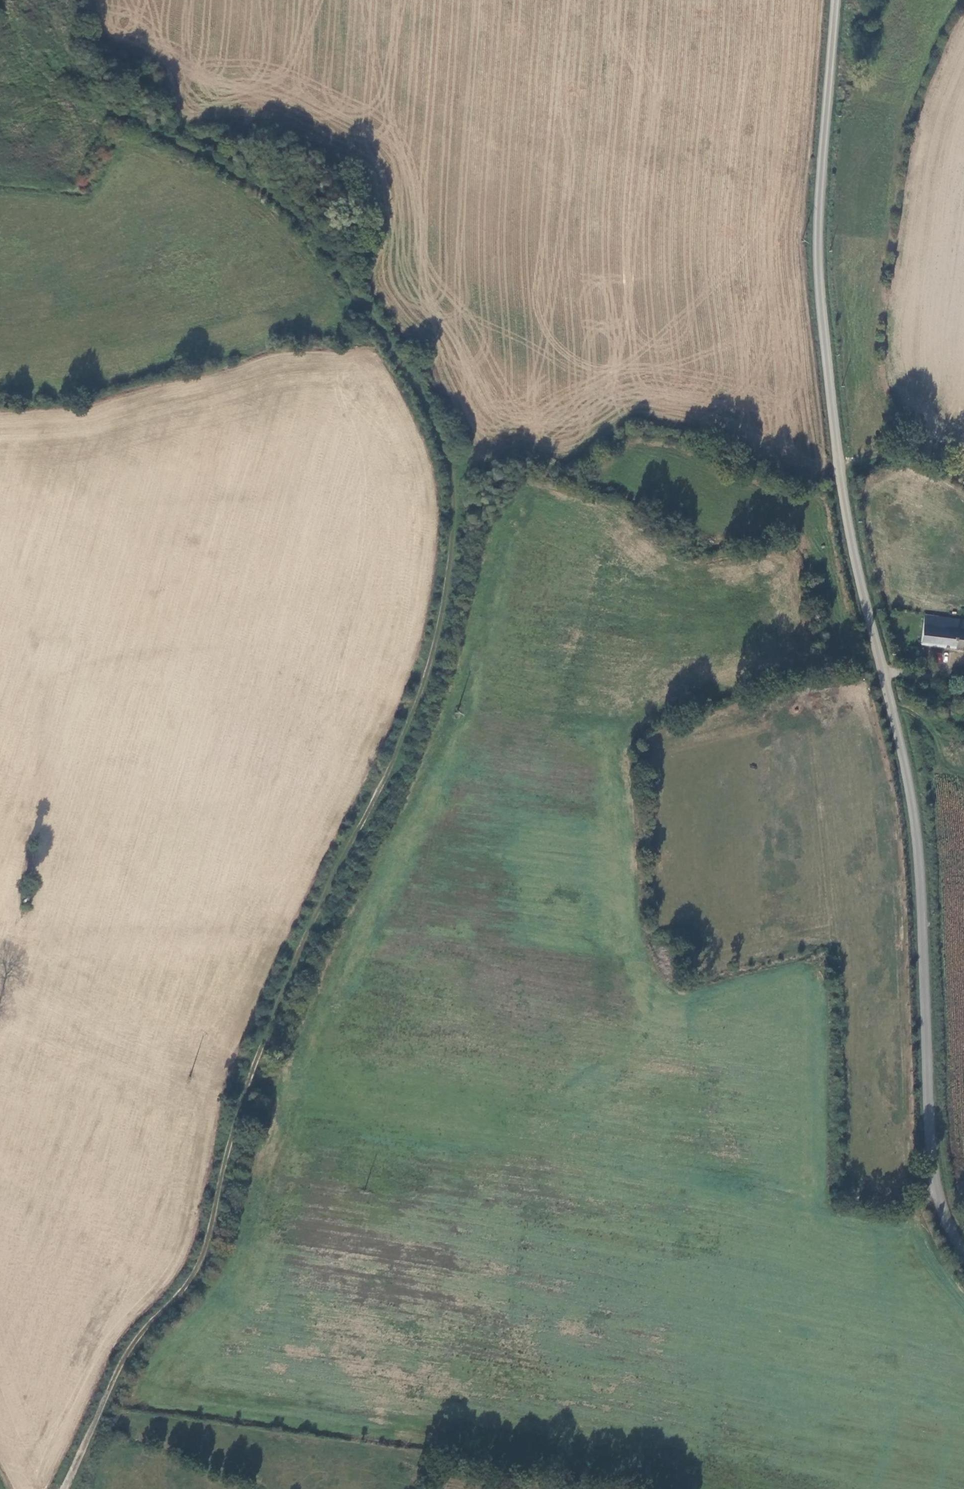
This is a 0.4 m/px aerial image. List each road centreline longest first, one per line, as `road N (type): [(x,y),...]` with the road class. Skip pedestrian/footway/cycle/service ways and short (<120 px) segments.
road 1 (track): [(134,123),(236,173),(291,211),(351,288),(457,483),(408,686),(288,968),(211,1239),(184,1289),(134,1339),(65,1488)]
road 2 (unclassified): [(835,0),(817,222),(836,473),(915,831),(934,1188),(963,1256)]

